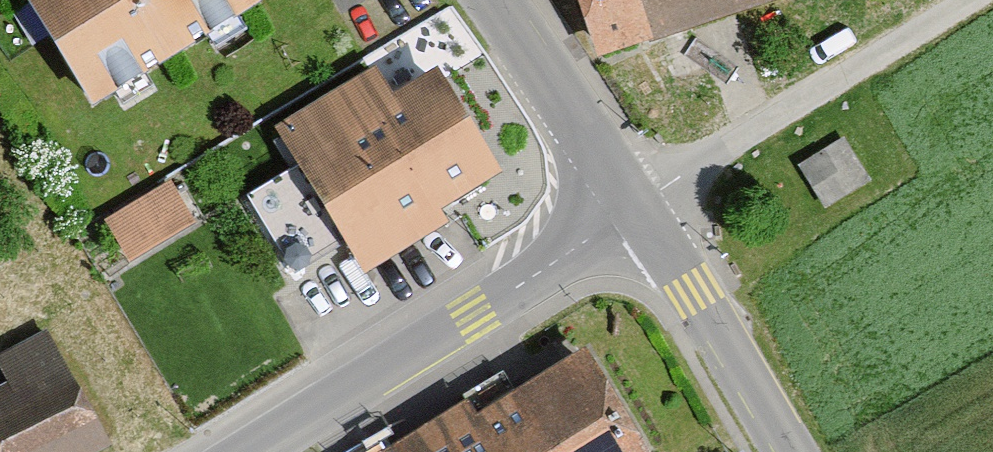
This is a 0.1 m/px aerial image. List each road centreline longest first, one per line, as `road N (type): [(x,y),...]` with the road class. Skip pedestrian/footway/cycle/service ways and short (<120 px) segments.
road 1 (tertiary): [(240,451),(635,204)]
road 2 (tertiary): [(778,451),(635,204)]
road 3 (tertiary): [(635,204),(492,0)]

